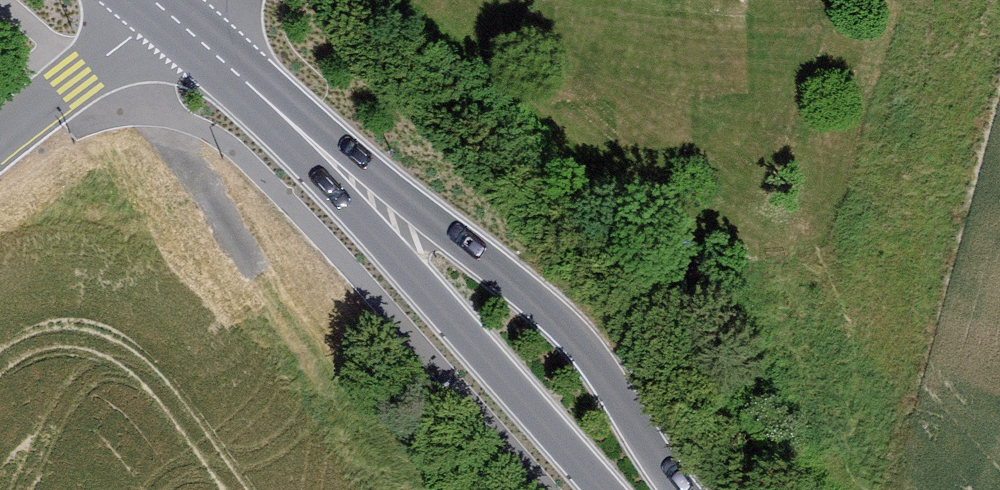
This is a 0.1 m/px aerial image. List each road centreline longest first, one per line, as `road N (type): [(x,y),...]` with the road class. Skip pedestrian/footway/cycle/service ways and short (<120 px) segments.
road 1 (primary): [(680,489),(563,325),(400,191),(281,111)]
road 2 (primary): [(281,111),(605,489)]
road 3 (unclassified): [(0,139),(172,13)]
road 4 (primary): [(172,13),(281,111)]

